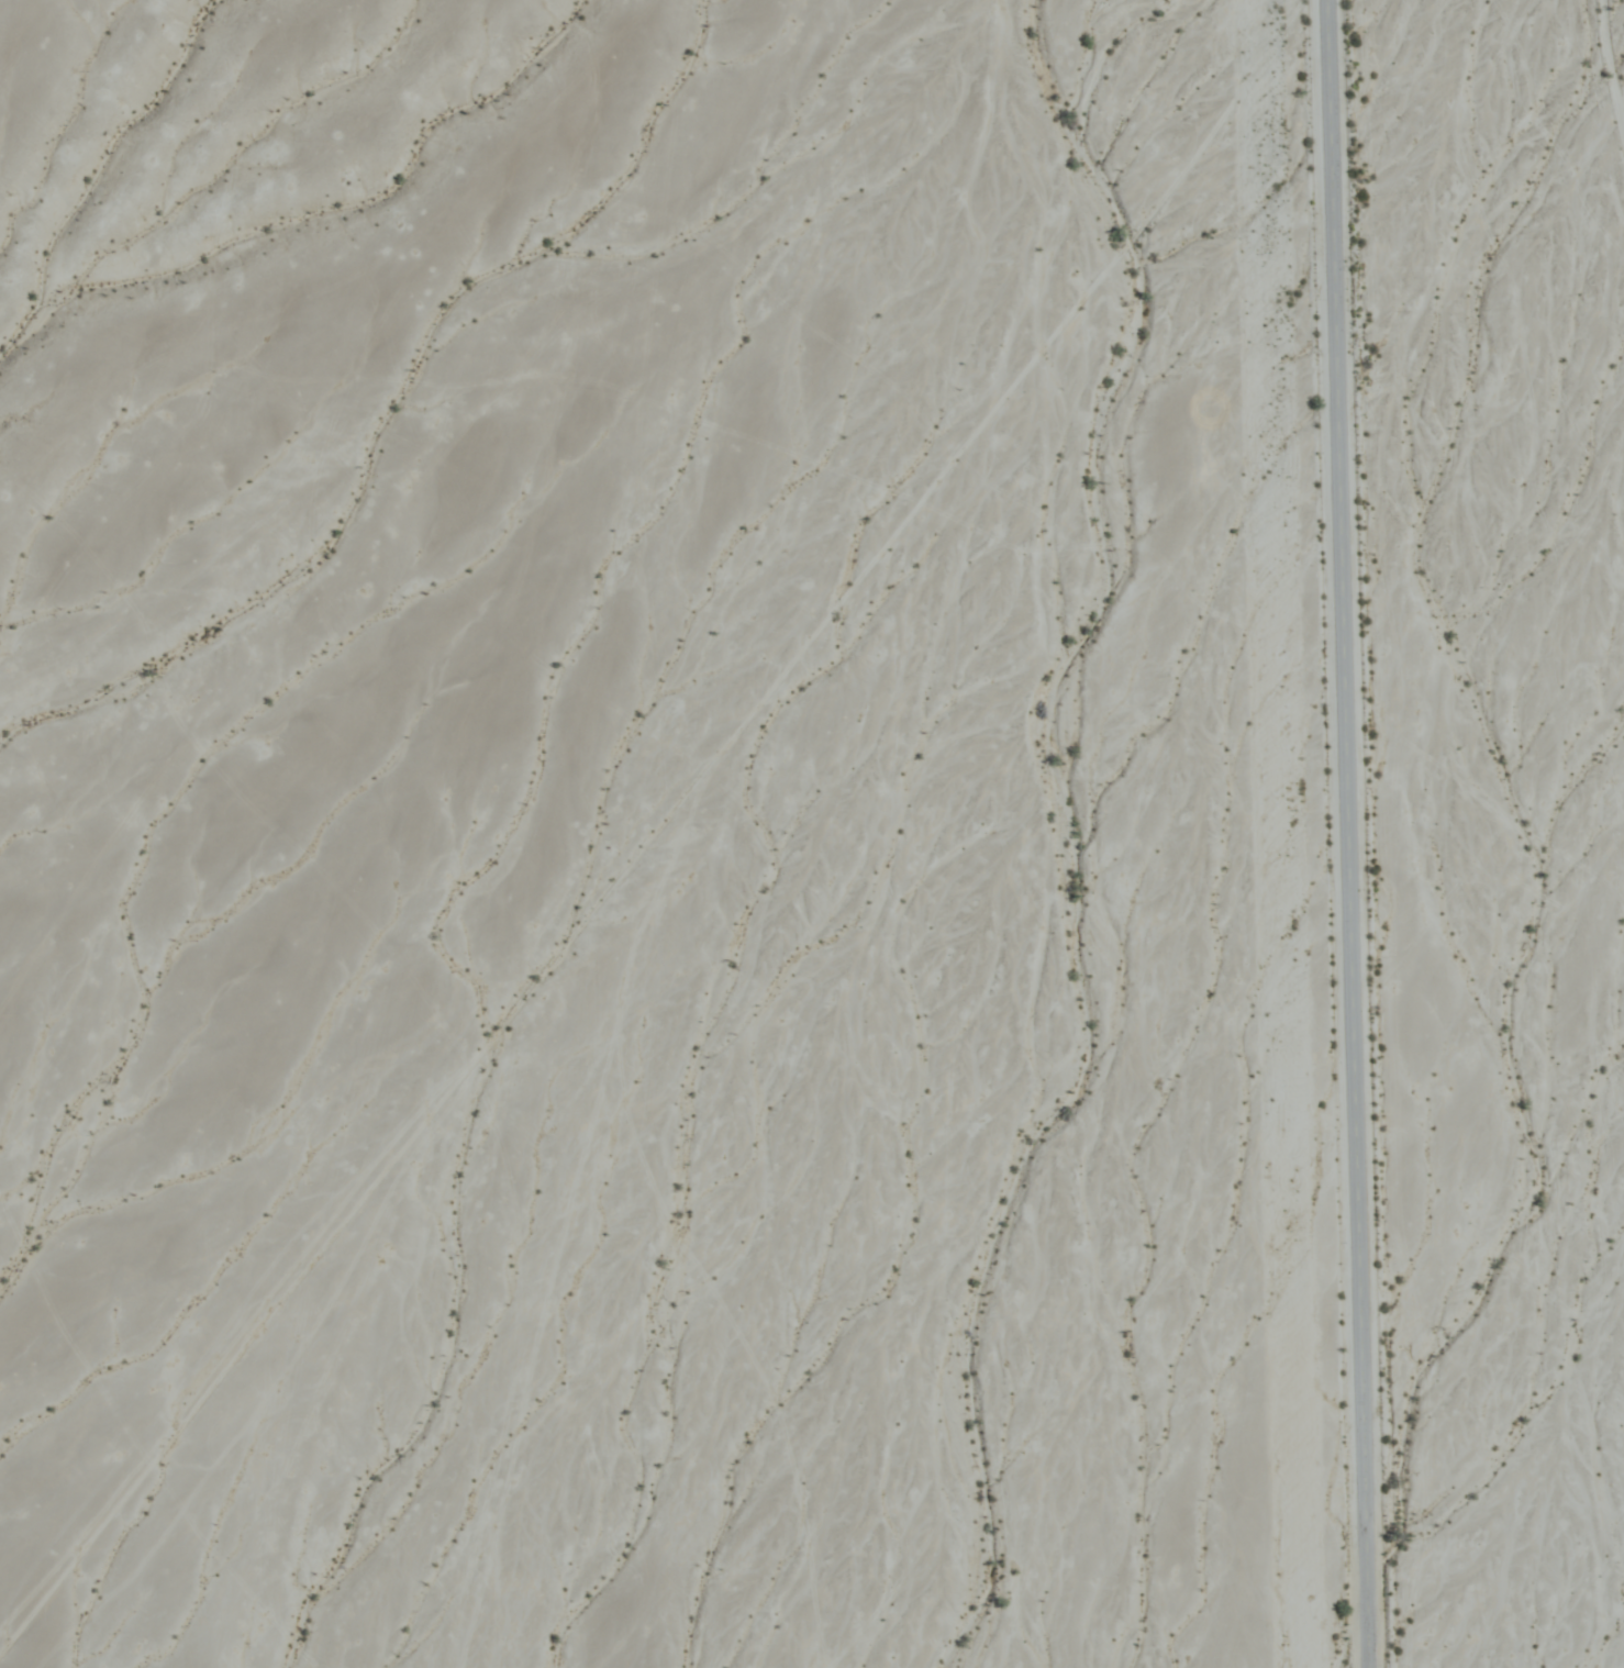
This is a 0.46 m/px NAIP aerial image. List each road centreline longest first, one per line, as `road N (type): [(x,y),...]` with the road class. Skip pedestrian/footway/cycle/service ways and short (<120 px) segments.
road 1 (secondary): [(1370,1667),(1327,0)]
road 2 (track): [(1602,0),(1623,132)]

